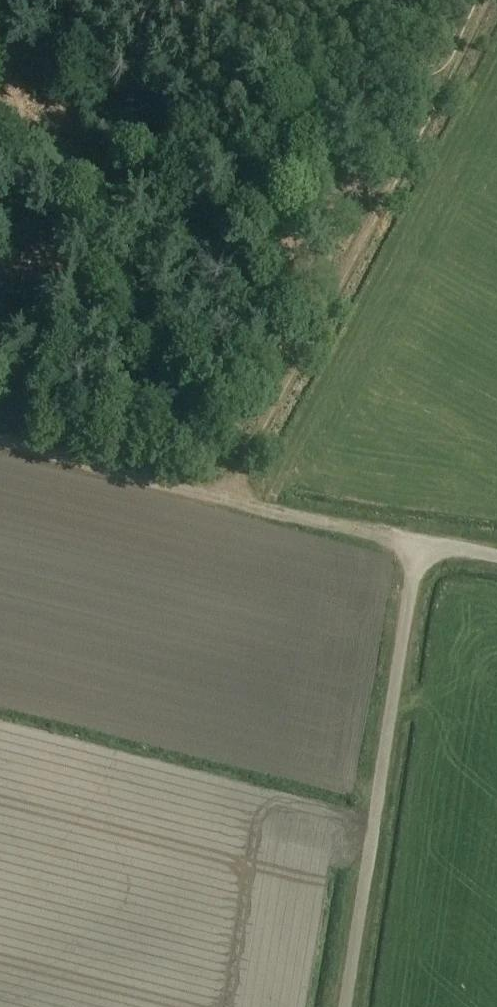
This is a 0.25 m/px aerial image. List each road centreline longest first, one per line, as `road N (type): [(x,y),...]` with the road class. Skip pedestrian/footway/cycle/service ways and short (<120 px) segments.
road 1 (unclassified): [(346,1006),(419,543),(496,559)]
road 2 (track): [(449,72),(224,498)]
road 3 (track): [(0,439),(419,543)]

